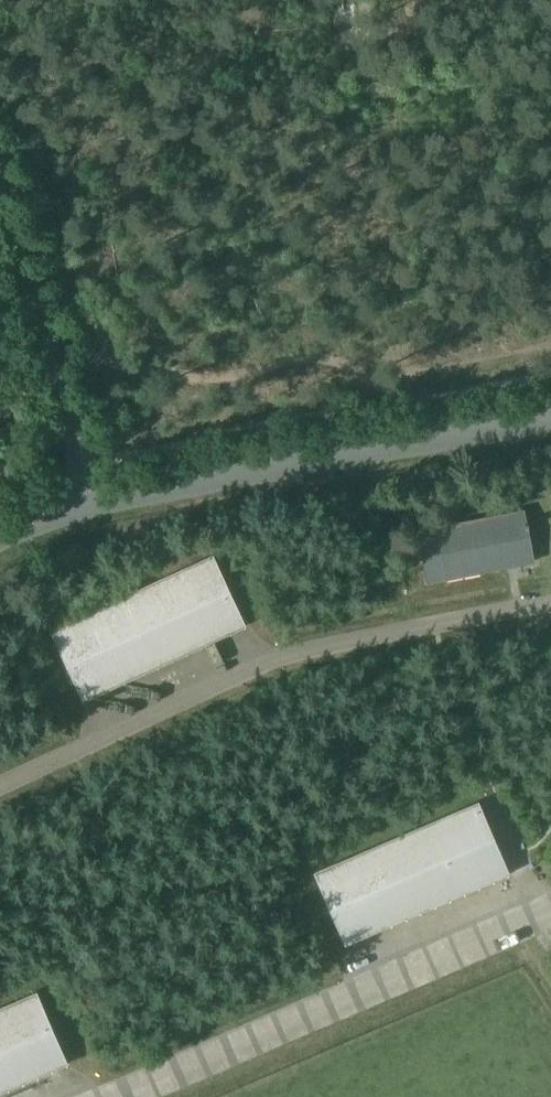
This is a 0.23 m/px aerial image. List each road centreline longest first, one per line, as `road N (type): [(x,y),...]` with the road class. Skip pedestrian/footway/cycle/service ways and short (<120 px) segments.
road 1 (unclassified): [(85,504),(550,418)]
road 2 (unclassified): [(85,504),(0,203)]

